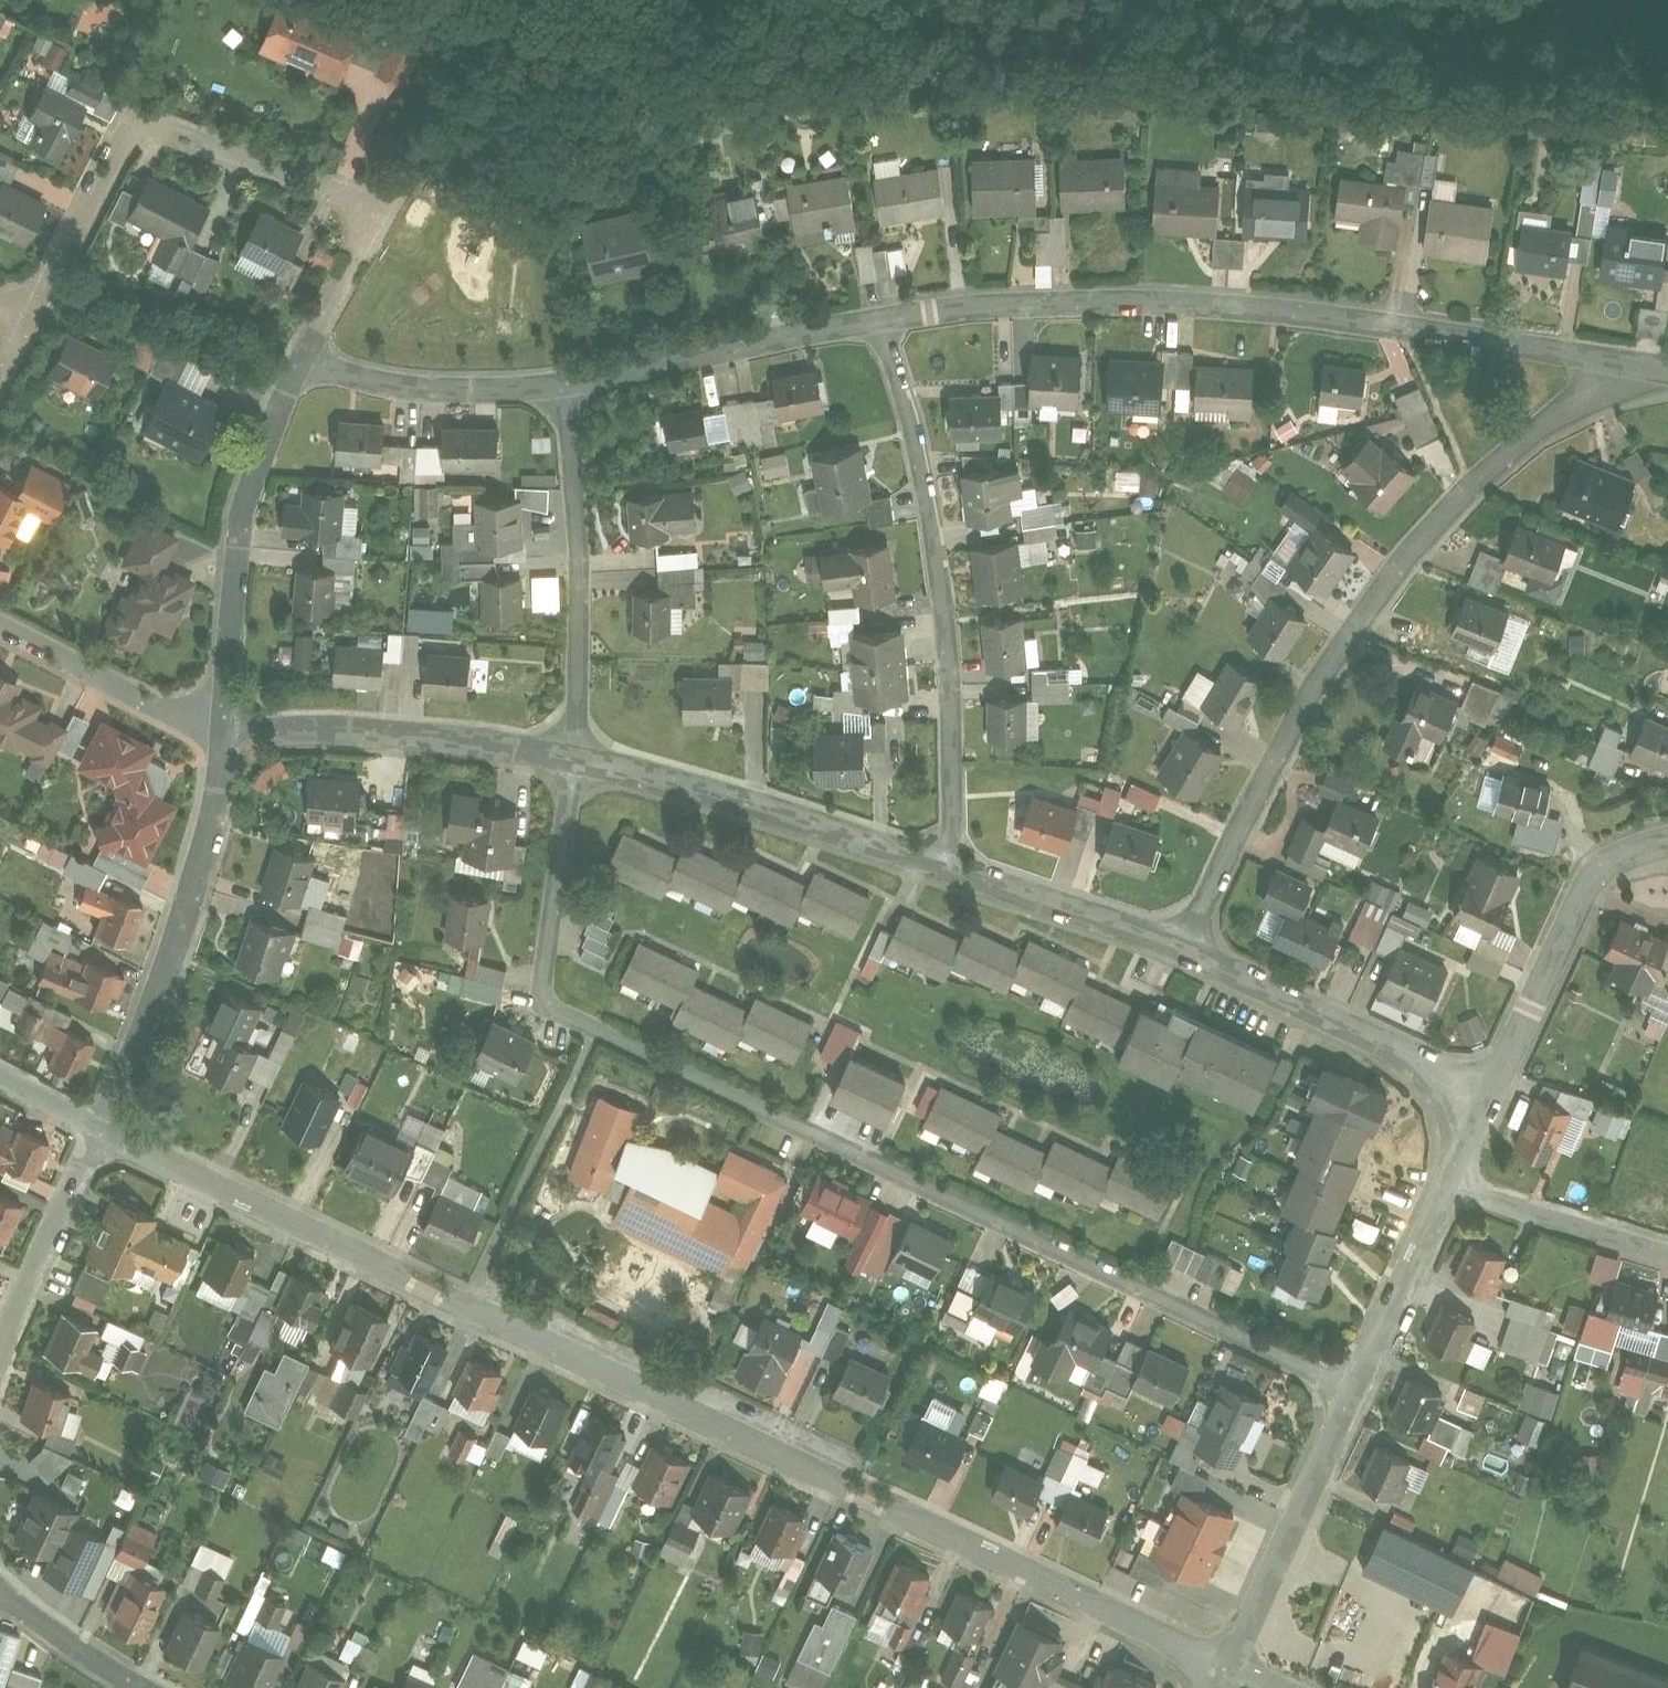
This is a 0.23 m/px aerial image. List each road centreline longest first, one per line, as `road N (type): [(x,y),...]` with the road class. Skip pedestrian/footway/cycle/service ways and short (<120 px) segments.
road 1 (residential): [(96,1133),(1224,1668)]
road 2 (residential): [(572,752),(545,988),(1350,1396)]
road 3 (residential): [(879,319),(1156,297),(1399,322),(1649,363)]
road 4 (residential): [(1180,949),(1324,667),(1406,557),(1473,482),(1578,399),(1649,363)]
road 5 (residential): [(227,729),(237,591),(269,435),(304,356),(420,383),(563,383)]
road 6 (residential): [(954,866),(950,640),(916,439),(879,319)]
road 7 (residential): [(33,306),(113,161),(151,120),(198,124),(383,210)]
road 8 (residential): [(96,1133),(214,824),(227,729)]
road 9 (residential): [(572,752),(954,866)]
road 10 (residential): [(572,752),(580,529),(563,383)]
road 11 (residential): [(227,729),(311,726),(572,752)]
road 12 (residential): [(1180,949),(1493,1089)]
road 13 (residential): [(563,383),(879,319)]
road 14 (residential): [(1667,836),(1614,857),(1587,878),(1493,1089)]
road 15 (residential): [(1350,1396),(1224,1668)]
road 16 (residential): [(227,729),(166,712),(0,622)]
road 17 (residential): [(954,866),(1180,949)]
road 18 (residential): [(1450,1180),(1350,1396)]
road 19 (residential): [(1450,1180),(1667,1251)]
road 20 (residential): [(0,1339),(96,1133)]
road 21 (residential): [(135,1687),(0,1596)]

